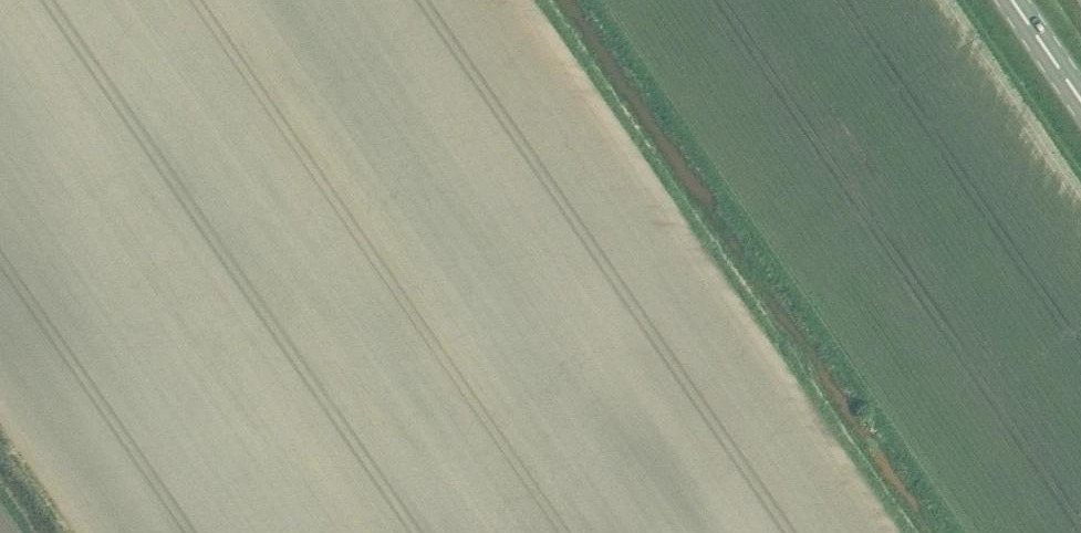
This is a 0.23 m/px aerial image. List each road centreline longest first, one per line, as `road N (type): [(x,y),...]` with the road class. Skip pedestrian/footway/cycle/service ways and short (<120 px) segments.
road 1 (primary): [(1080,101),(1012,0)]

